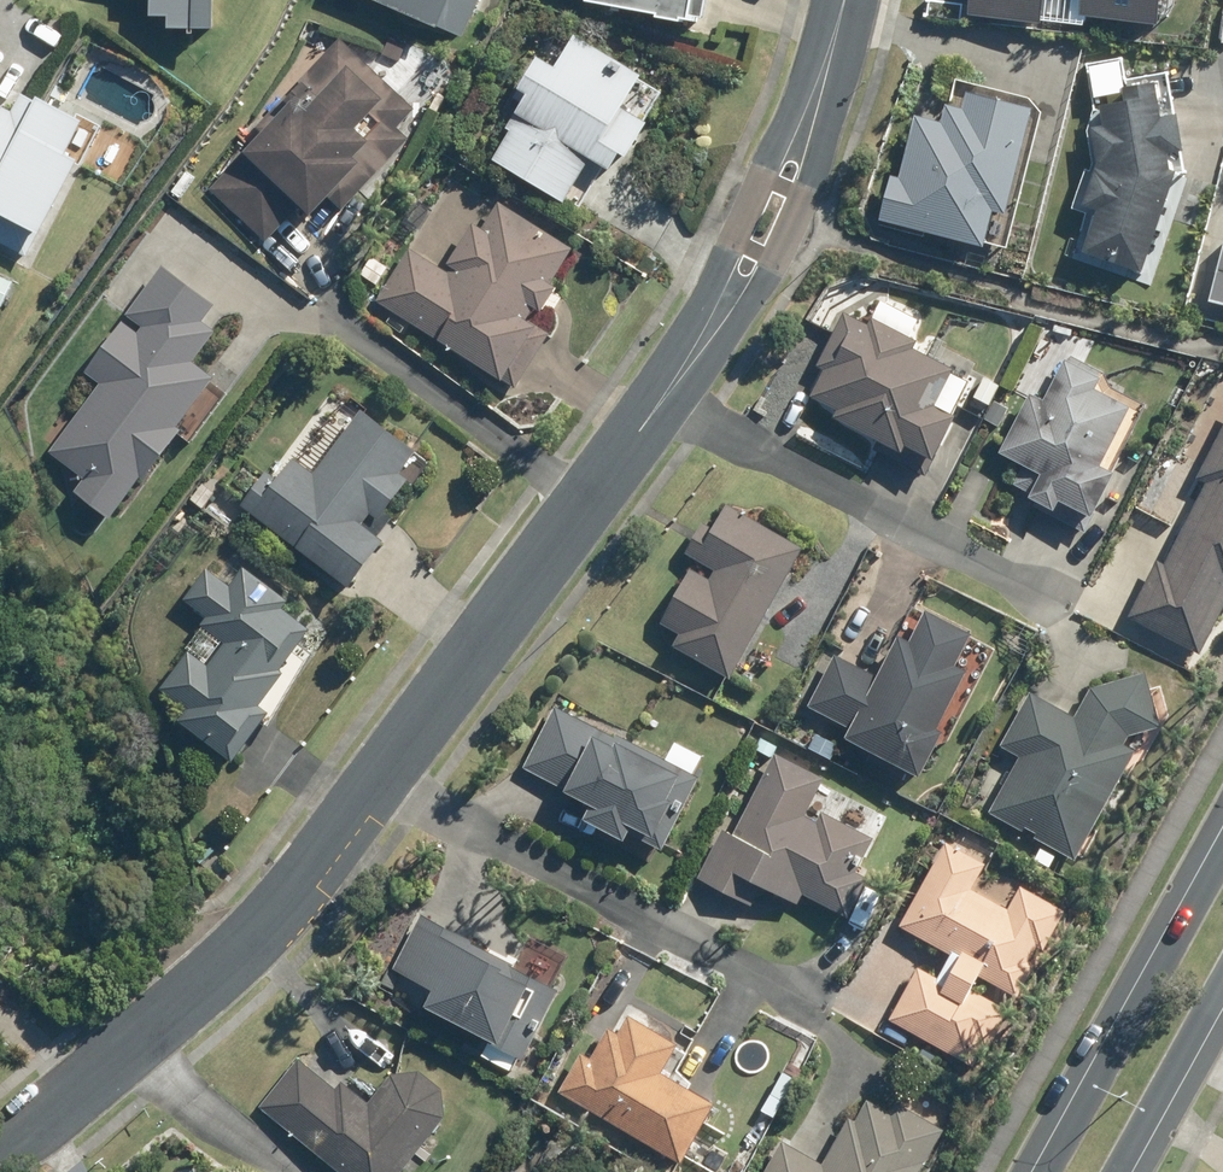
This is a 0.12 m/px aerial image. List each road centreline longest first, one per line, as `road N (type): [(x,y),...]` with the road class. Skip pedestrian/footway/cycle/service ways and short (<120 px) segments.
road 1 (tertiary): [(846,0),(786,190),(692,361),(296,880),(189,996),(0,1156)]
road 2 (secondary): [(1049,1171),(1222,849)]
road 3 (secondary): [(1222,983),(1114,1171)]

